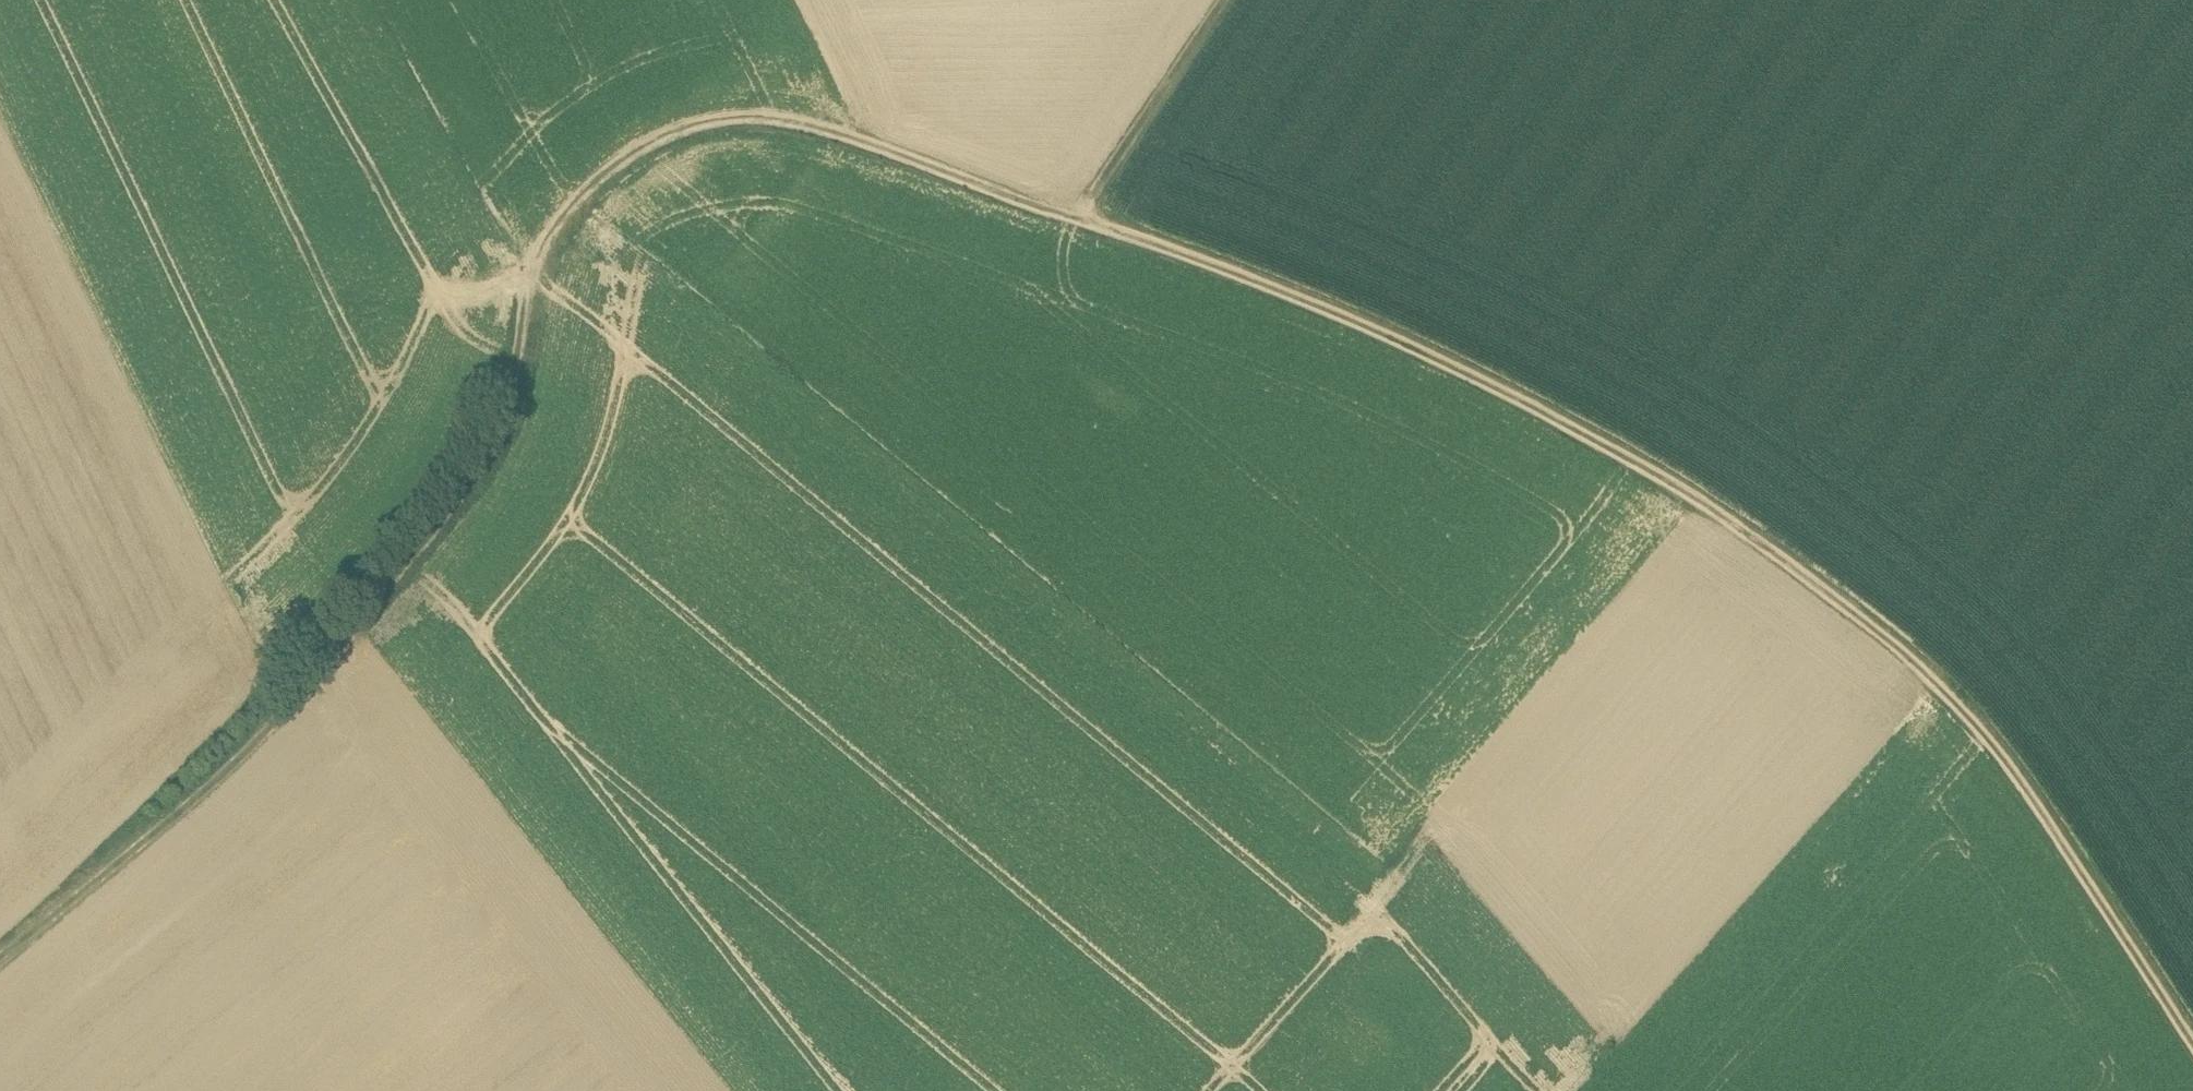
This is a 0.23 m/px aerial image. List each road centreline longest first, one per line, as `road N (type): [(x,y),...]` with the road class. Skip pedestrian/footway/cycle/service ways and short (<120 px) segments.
road 1 (track): [(2192,1052),(2004,771),(1925,684),(1683,502),(1500,391),(1313,301),(803,121),(749,117),(651,144),(591,181),(544,245),(501,438),(454,526),(157,839),(0,957)]
road 2 (track): [(1211,0),(1073,212)]

